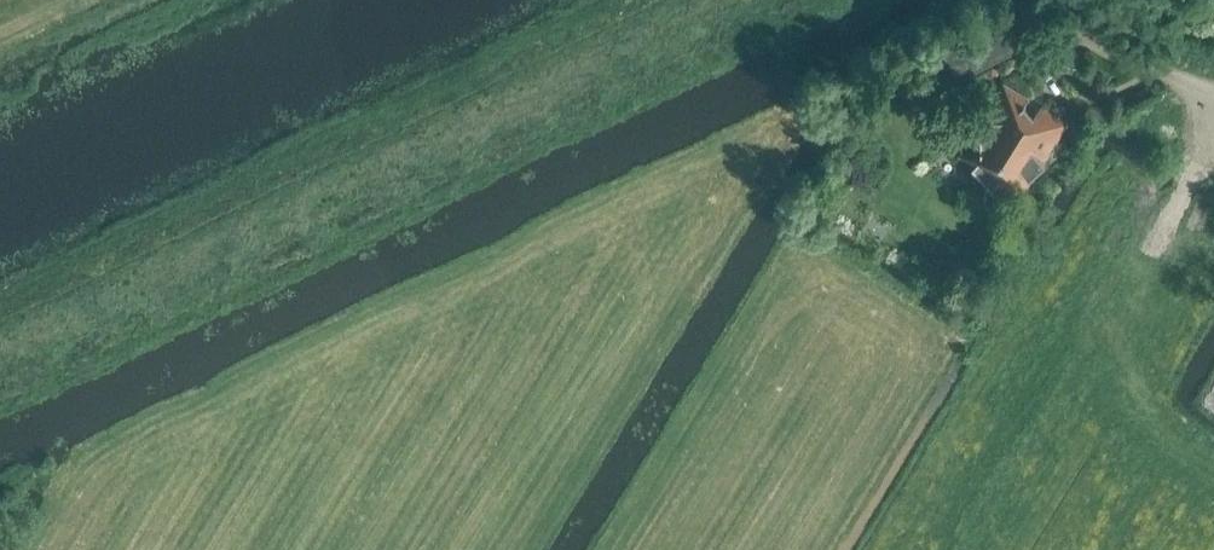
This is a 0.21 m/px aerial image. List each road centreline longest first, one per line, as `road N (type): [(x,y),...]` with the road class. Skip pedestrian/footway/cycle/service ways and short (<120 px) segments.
road 1 (unclassified): [(1213,89),(1102,48),(1063,0)]

